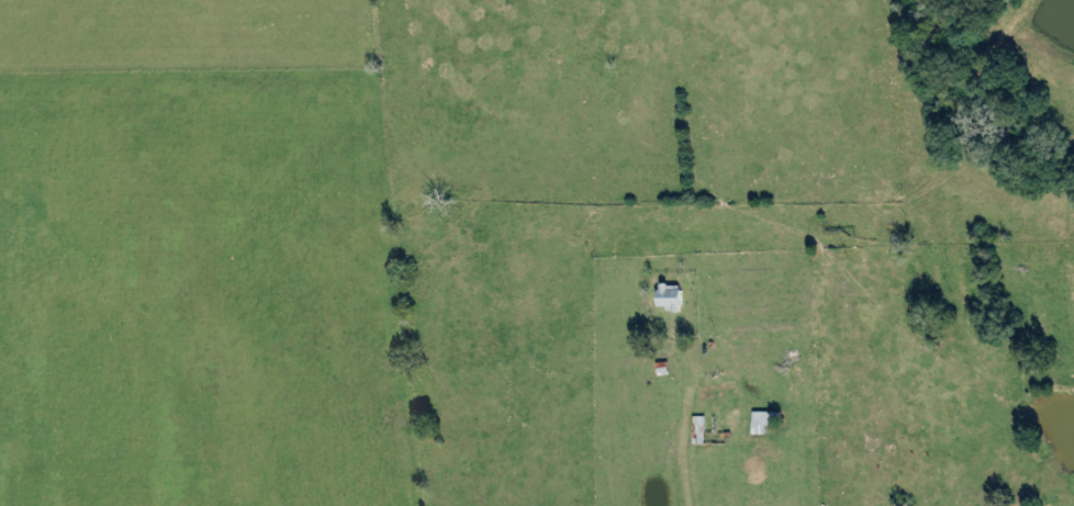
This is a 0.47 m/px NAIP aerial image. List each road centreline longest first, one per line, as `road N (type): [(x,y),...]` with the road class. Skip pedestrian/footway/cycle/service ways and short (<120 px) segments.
road 1 (residential): [(705,505),(686,328),(875,326),(905,290),(907,179),(935,156),(1073,157)]

